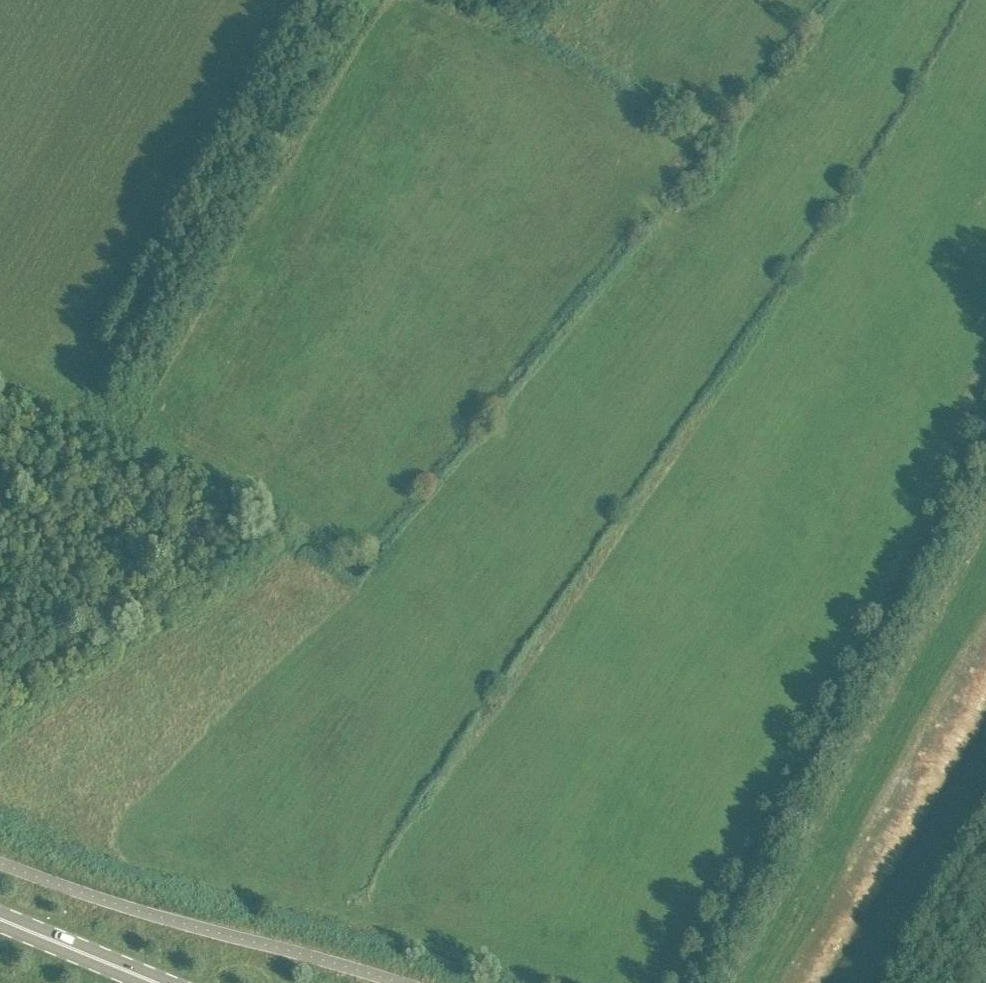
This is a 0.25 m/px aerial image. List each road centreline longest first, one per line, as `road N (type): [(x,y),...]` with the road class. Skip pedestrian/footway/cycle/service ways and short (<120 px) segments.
road 1 (secondary): [(156,982),(0,922)]

